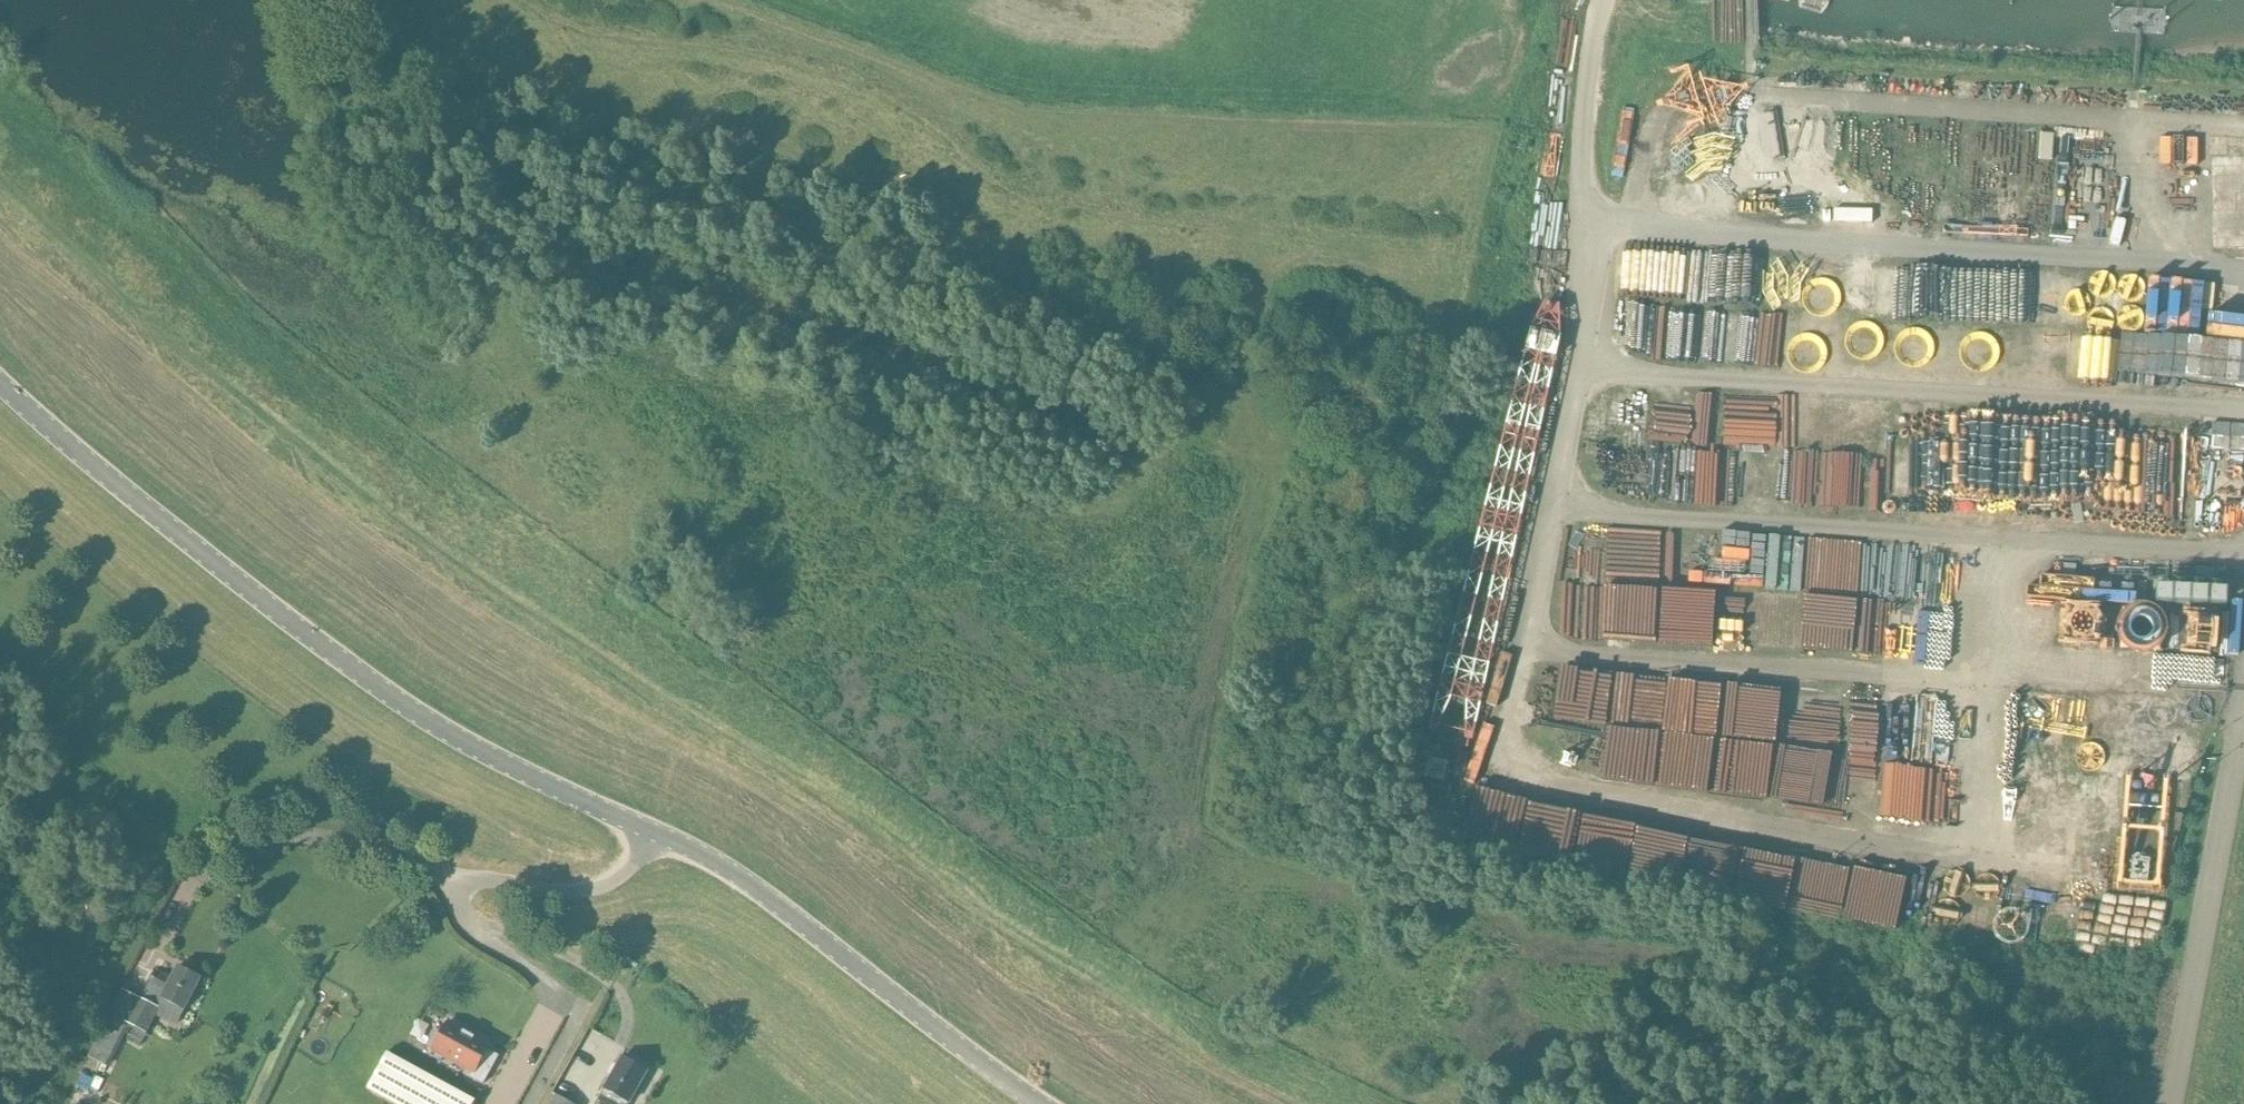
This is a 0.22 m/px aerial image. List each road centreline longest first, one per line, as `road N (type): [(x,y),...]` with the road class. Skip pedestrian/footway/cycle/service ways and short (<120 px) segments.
road 1 (tertiary): [(1039,1103),(752,887),(416,712),(245,587),(0,383)]

